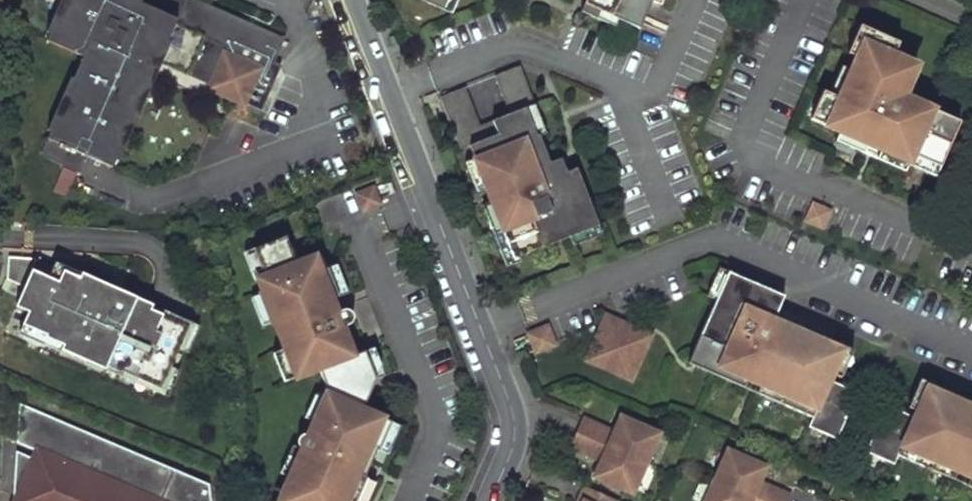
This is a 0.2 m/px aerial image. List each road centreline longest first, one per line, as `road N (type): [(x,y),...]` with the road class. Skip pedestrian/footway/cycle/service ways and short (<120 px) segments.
road 1 (residential): [(488,500),(514,422),(351,0)]

